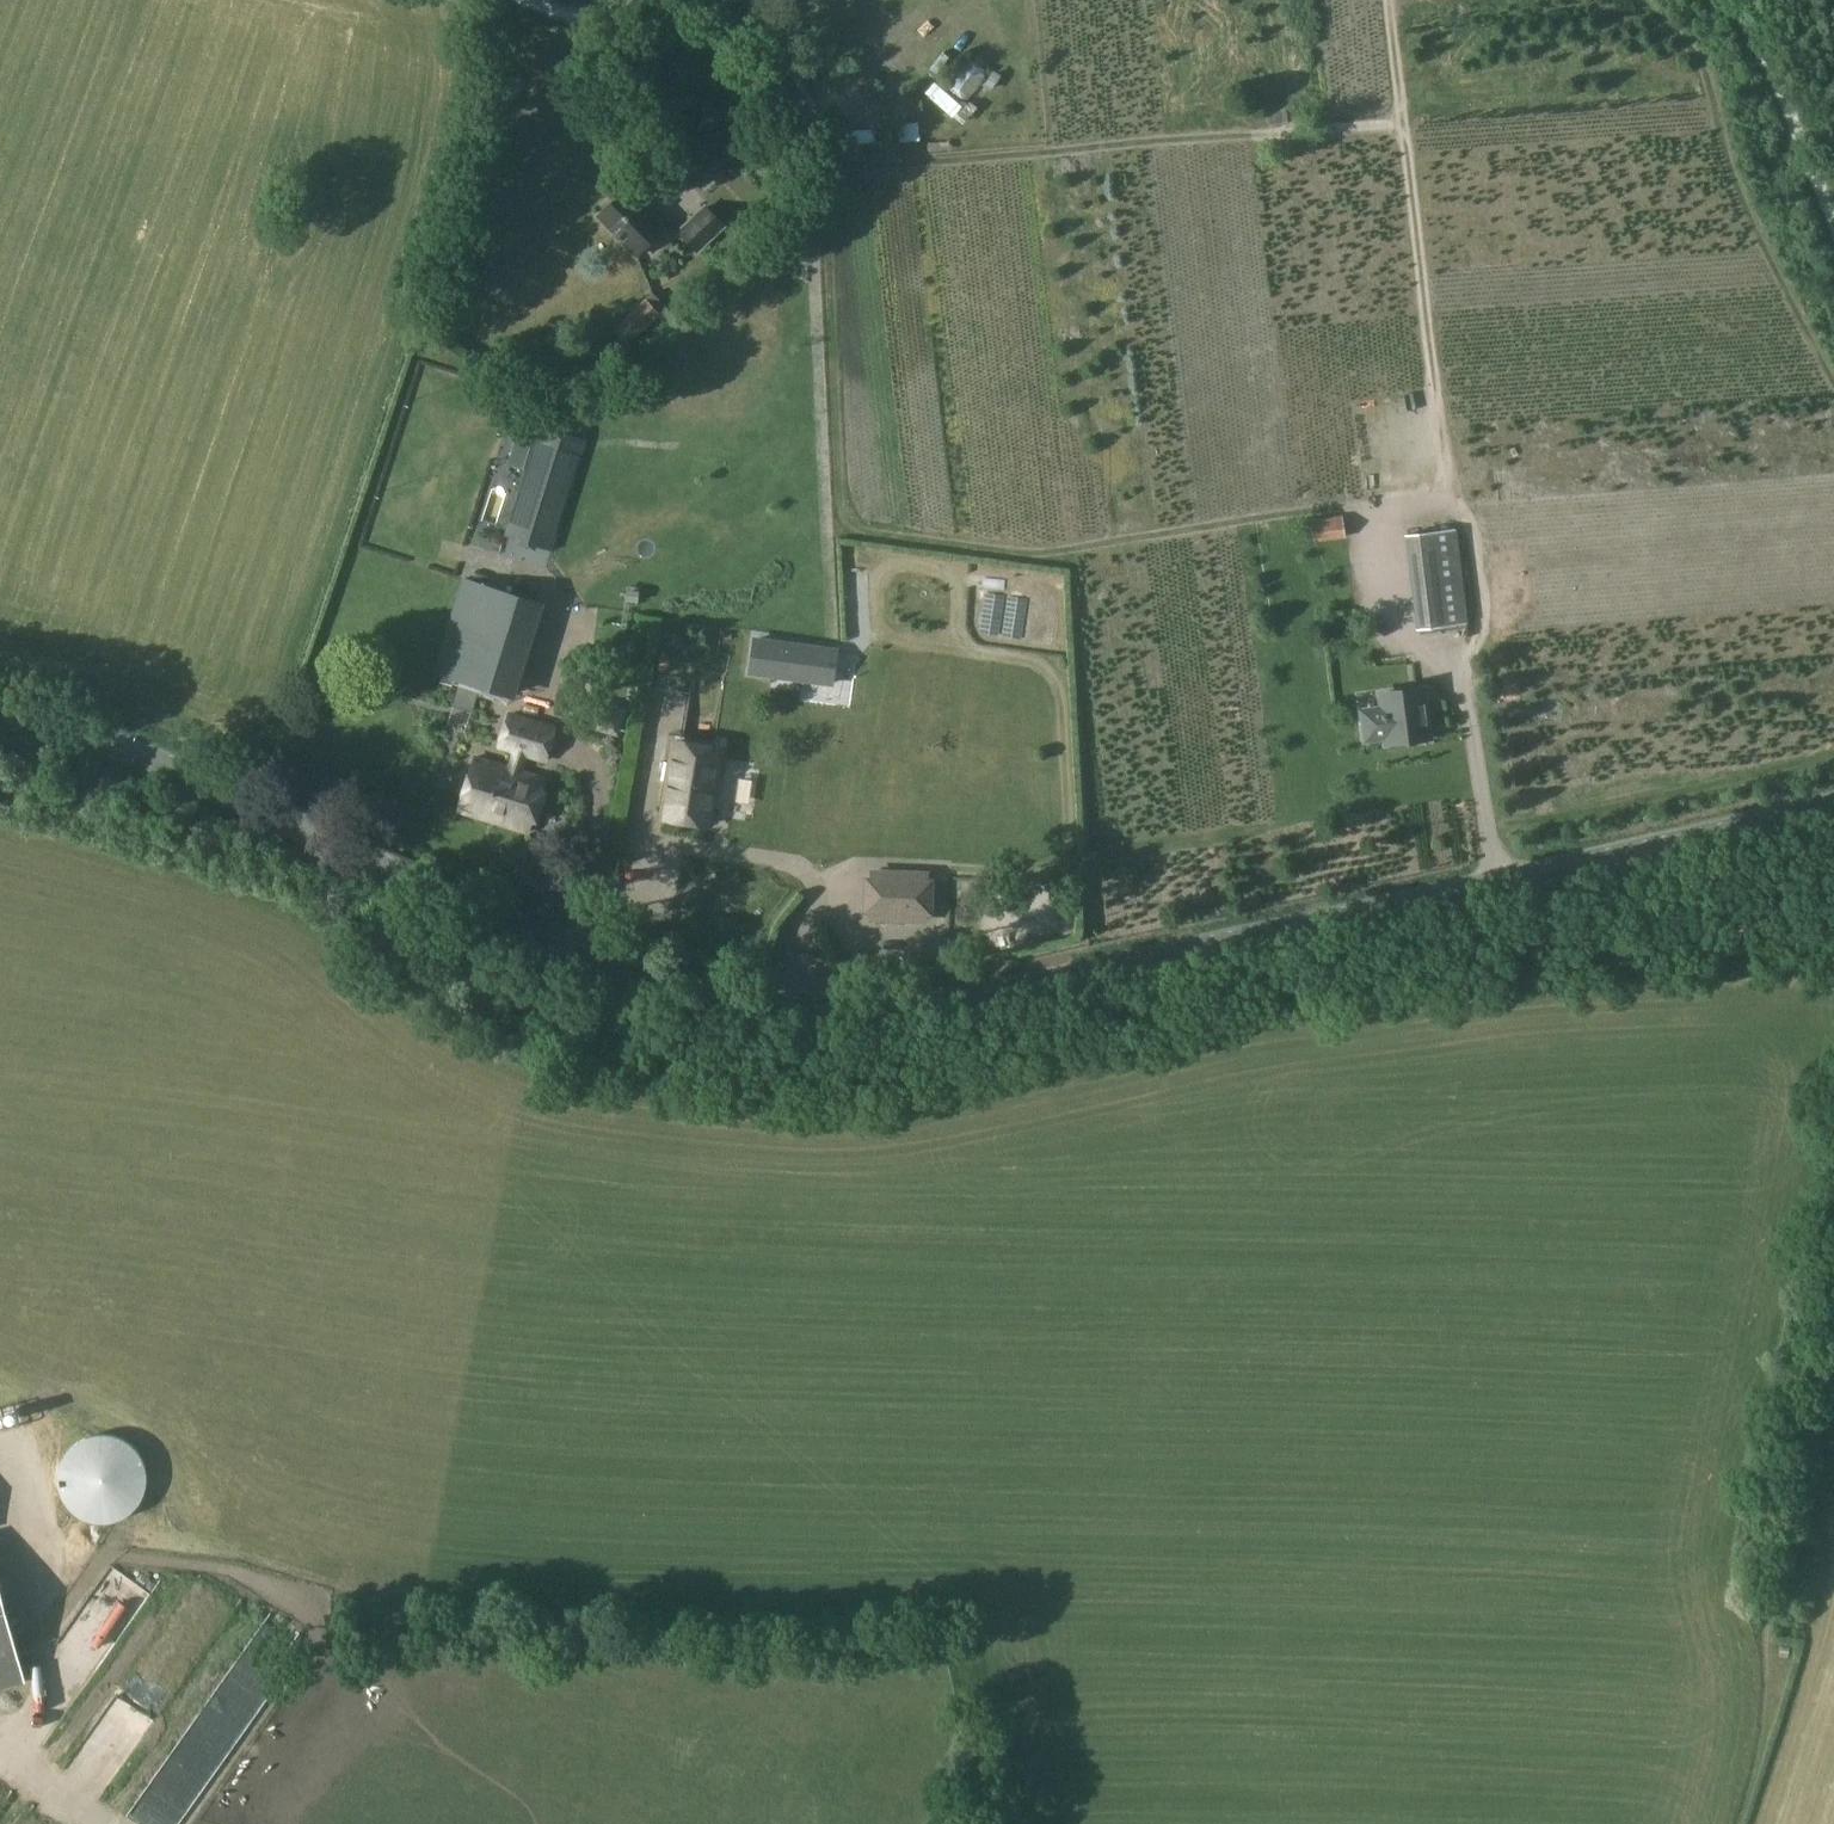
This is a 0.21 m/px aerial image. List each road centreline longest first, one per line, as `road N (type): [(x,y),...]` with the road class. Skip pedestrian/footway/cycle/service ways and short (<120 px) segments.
road 1 (tertiary): [(0,707),(178,767),(570,962),(639,984),(788,1006),(867,1009),(971,998),(1833,803)]
road 2 (track): [(1729,0),(1766,58),(1833,226)]

